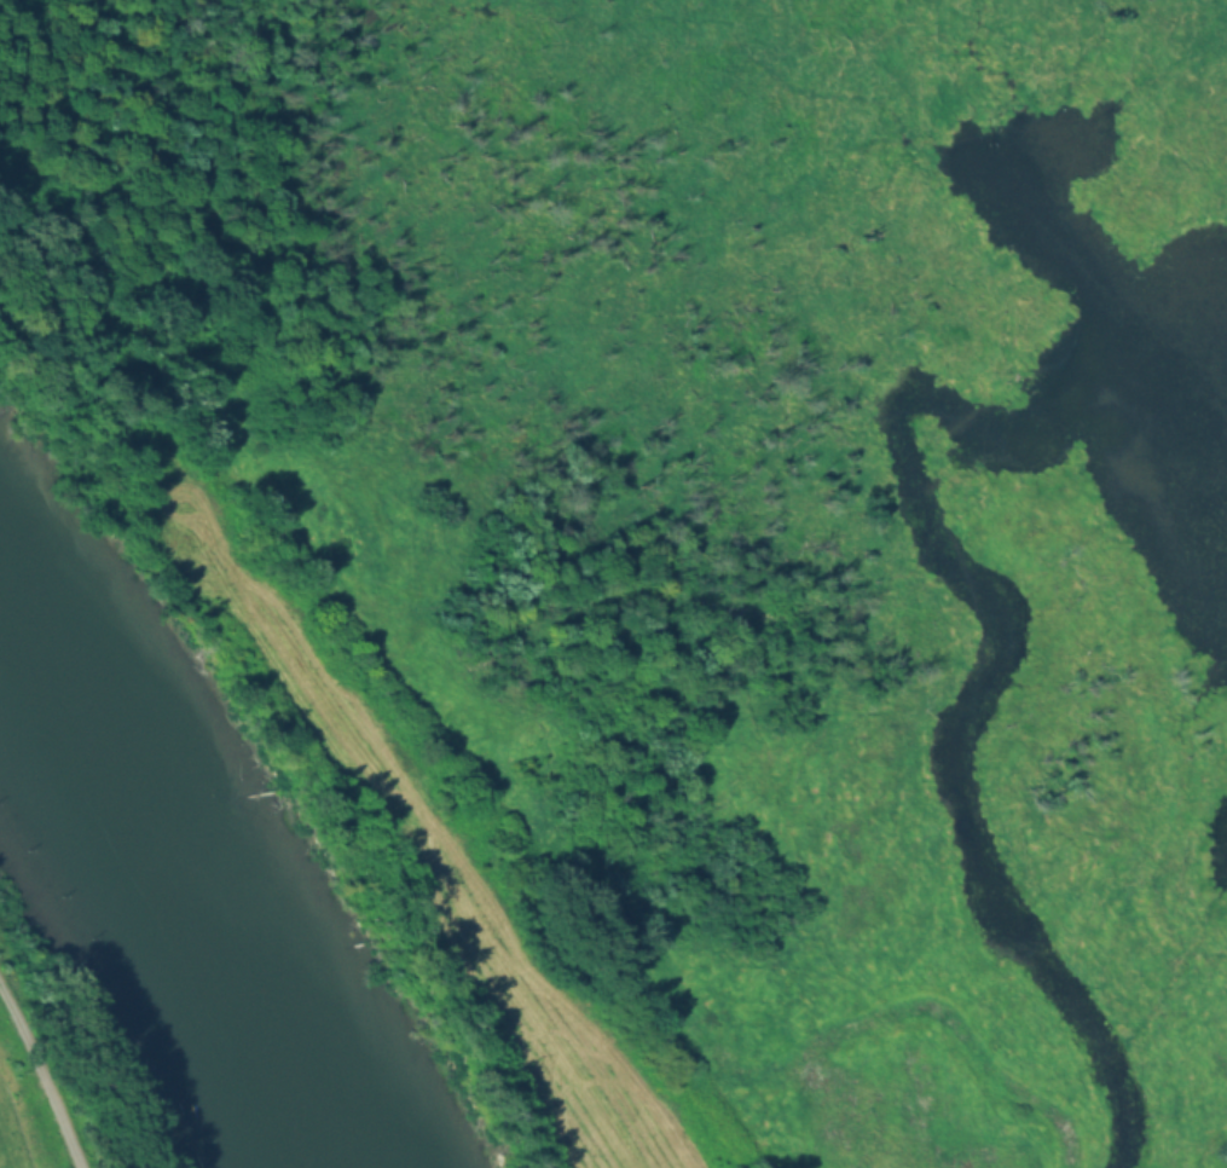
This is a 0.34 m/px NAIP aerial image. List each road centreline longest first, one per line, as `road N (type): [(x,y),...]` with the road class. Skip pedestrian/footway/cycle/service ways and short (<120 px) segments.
road 1 (track): [(71,1167),(0,1004)]

